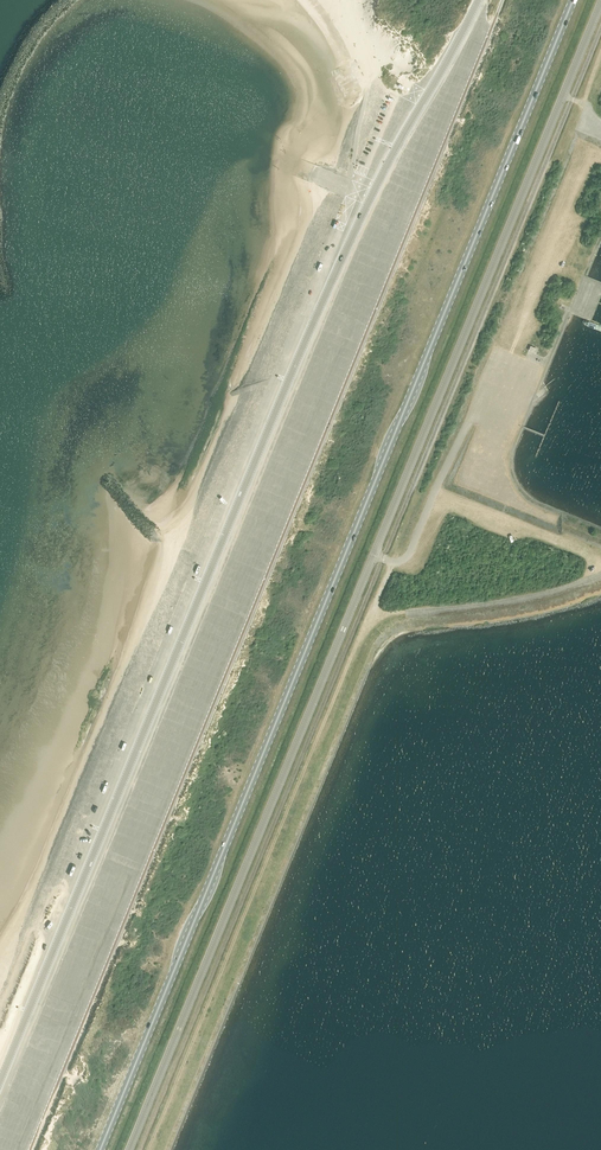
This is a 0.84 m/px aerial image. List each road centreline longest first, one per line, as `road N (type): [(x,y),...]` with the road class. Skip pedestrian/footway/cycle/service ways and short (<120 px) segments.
road 1 (primary): [(100,1149),(573,0)]
road 2 (tertiary): [(129,1149),(600,3)]
road 3 (unclassified): [(0,1079),(290,371),(376,186),(478,0)]

